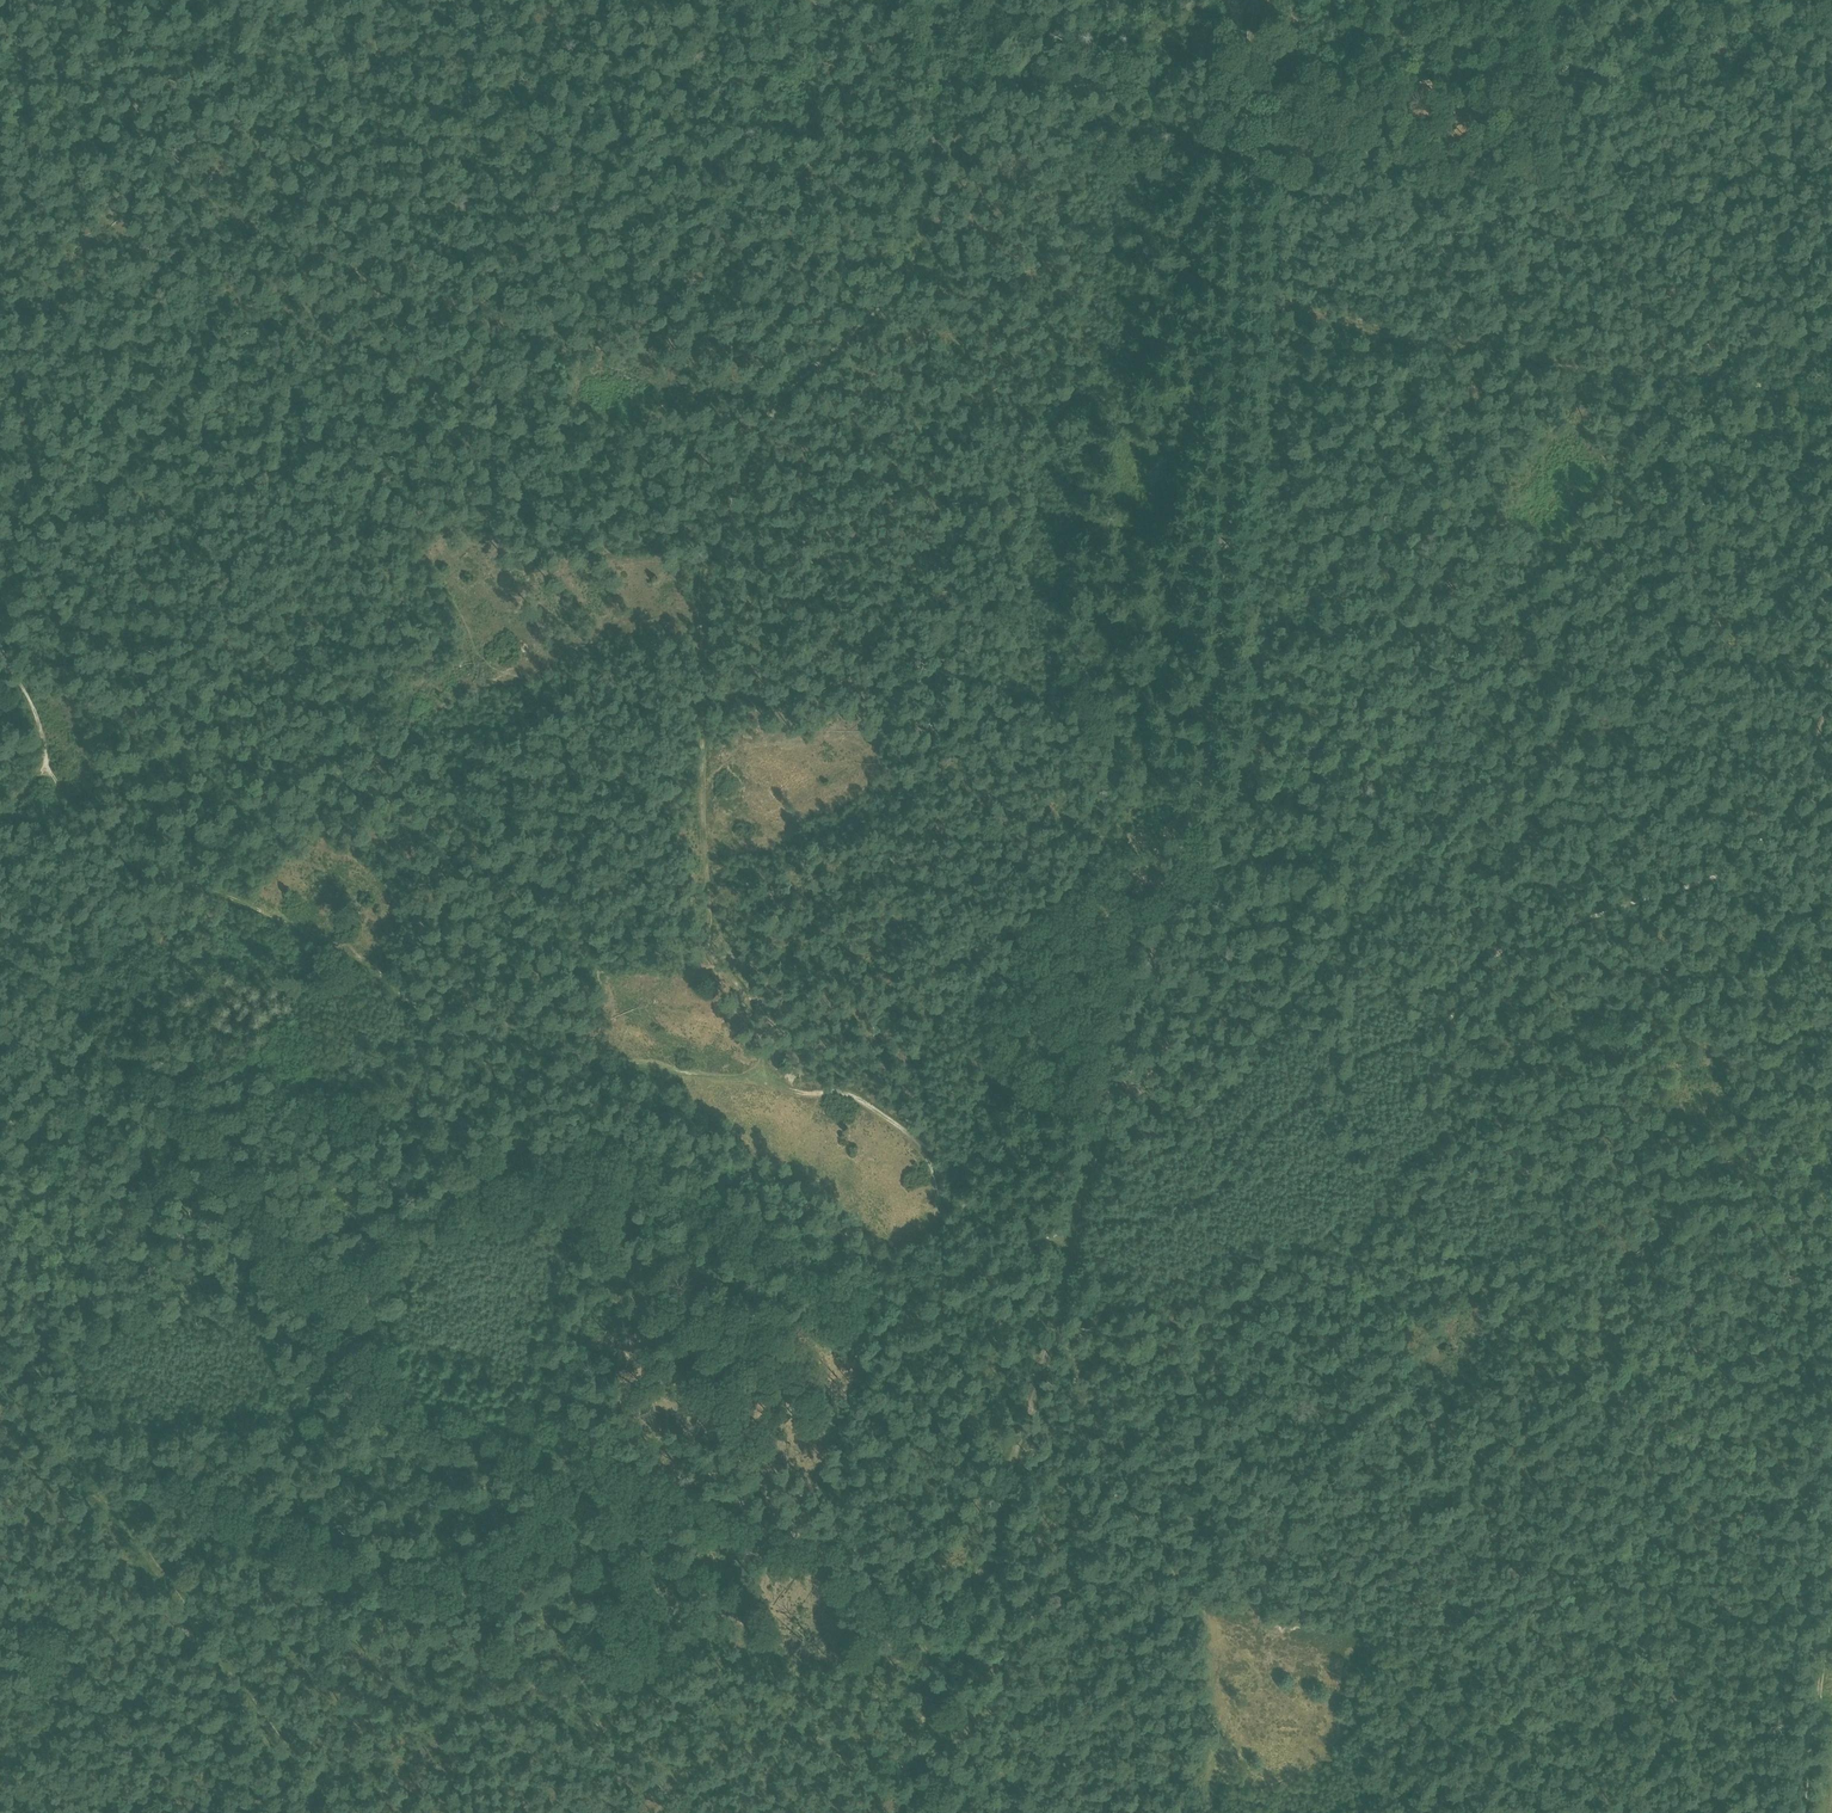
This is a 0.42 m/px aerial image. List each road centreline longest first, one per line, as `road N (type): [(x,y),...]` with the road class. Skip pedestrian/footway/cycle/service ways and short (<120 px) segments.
road 1 (track): [(1260,0),(1209,742),(1080,1233),(900,1812)]
road 2 (track): [(1255,84),(947,75),(930,195),(892,297),(785,411),(719,538),(702,834),(707,948),(737,987),(764,1065),(738,1079)]
road 3 (track): [(1831,1578),(1801,1812)]

